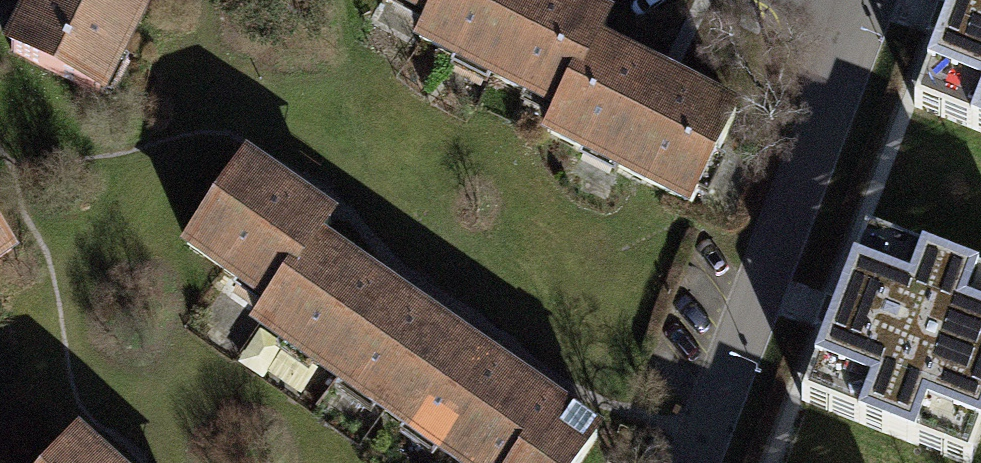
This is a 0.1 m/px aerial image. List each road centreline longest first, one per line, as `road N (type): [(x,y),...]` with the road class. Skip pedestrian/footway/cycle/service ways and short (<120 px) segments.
road 1 (residential): [(690,462),(848,21)]

